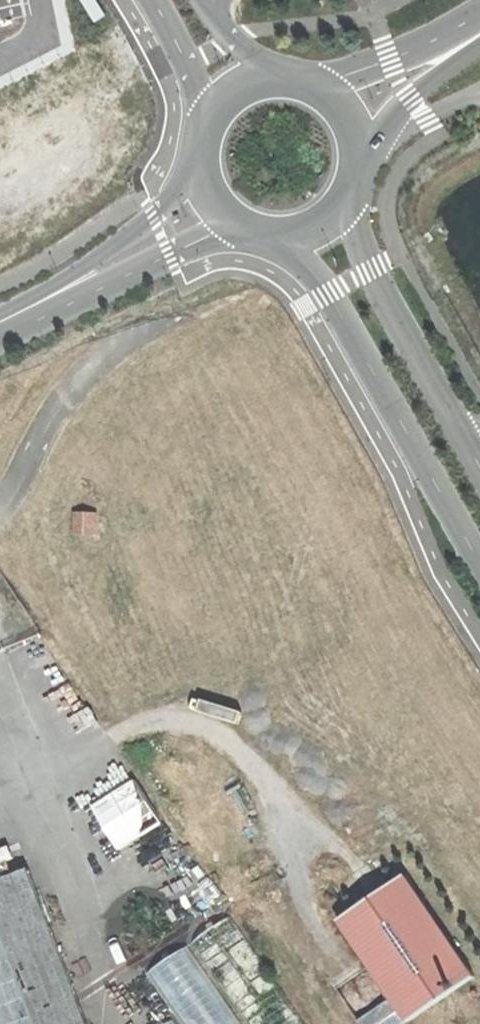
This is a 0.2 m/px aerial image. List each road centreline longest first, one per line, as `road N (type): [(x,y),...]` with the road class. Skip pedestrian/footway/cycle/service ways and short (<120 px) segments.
road 1 (tertiary): [(292,241),(479,565)]
road 2 (tertiary): [(479,466),(342,214)]
road 3 (secondary): [(479,15),(432,43),(308,86)]
road 4 (secondary): [(361,160),(415,99),(479,52)]
road 5 (secondary): [(201,163),(164,209),(94,273)]
road 6 (secondary): [(94,273),(126,274),(236,228)]
road 7 (unclassified): [(359,180),(394,146),(479,96)]
road 8 (unclassified): [(154,0),(191,65),(209,126)]

